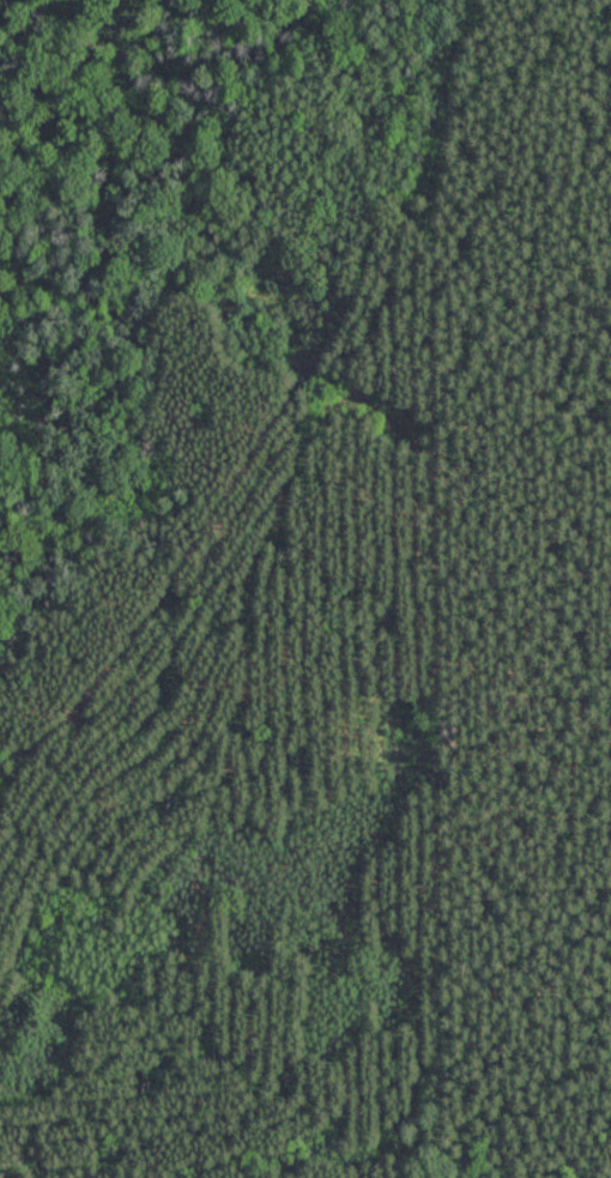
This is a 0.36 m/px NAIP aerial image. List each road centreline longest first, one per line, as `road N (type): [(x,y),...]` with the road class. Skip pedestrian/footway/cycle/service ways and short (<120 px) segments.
road 1 (track): [(0,951),(264,374)]
road 2 (track): [(456,0),(430,70),(381,145),(264,374)]

